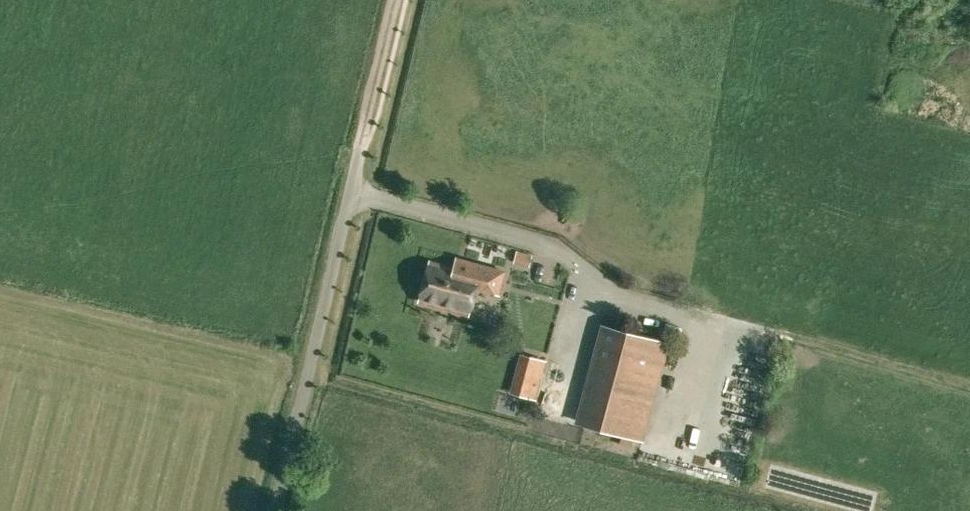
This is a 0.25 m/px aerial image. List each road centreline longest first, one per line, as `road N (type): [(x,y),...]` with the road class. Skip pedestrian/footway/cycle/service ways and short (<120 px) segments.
road 1 (unclassified): [(279,510),(362,158)]
road 2 (track): [(362,158),(399,0)]

